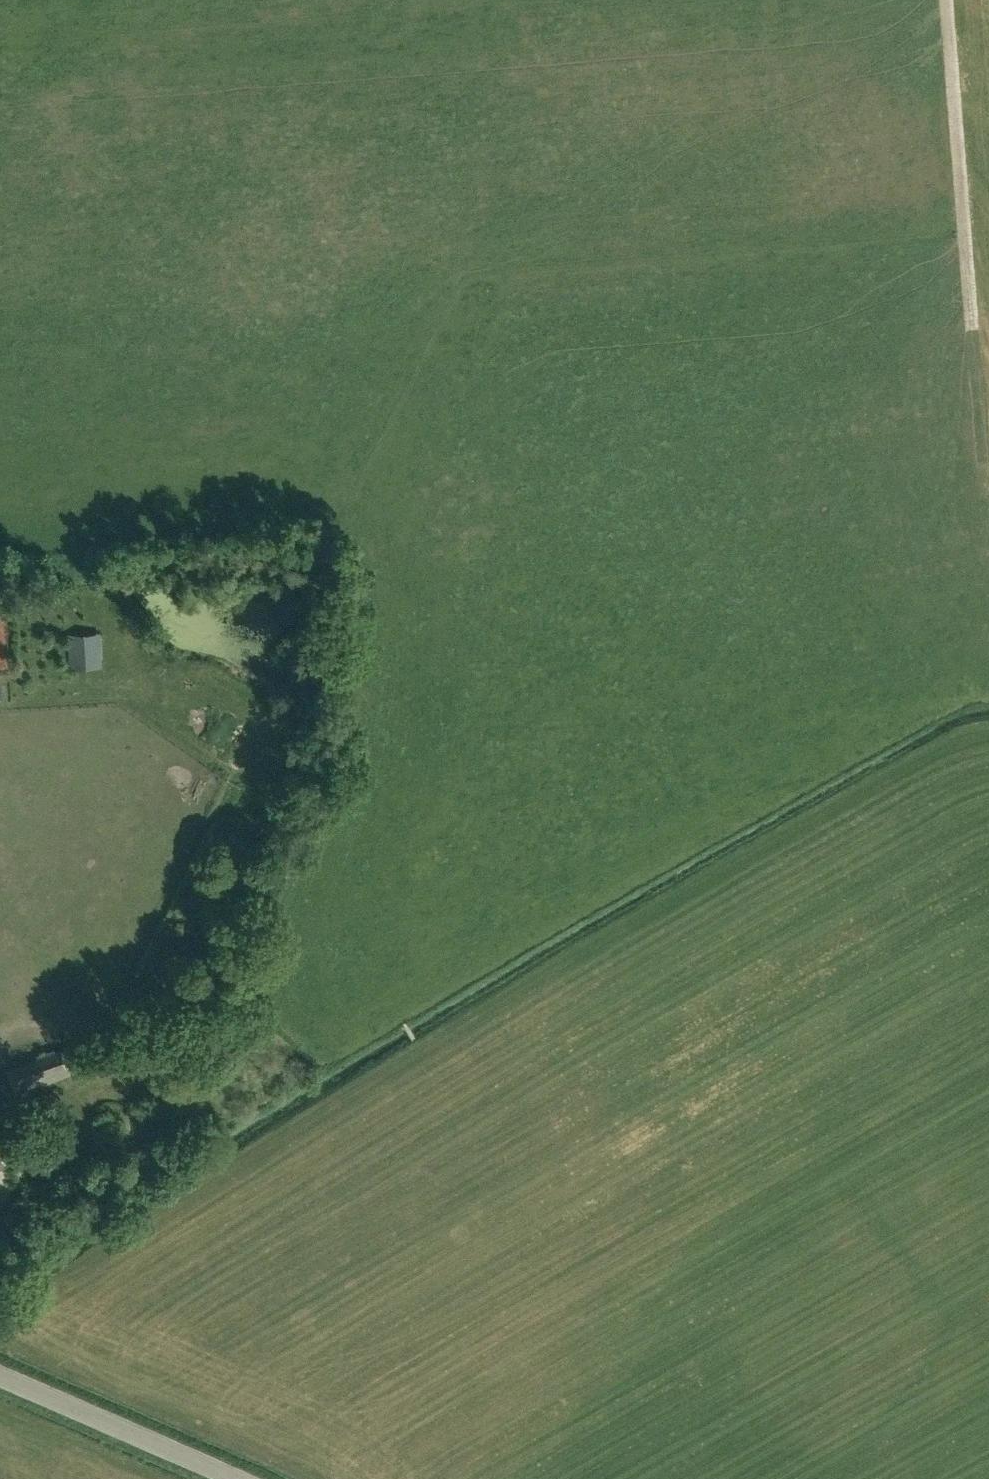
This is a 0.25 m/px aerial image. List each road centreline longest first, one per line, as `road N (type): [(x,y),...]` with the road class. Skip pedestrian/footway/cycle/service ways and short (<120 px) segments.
road 1 (track): [(973,330),(947,0)]
road 2 (unclassified): [(236,1478),(0,1375)]

